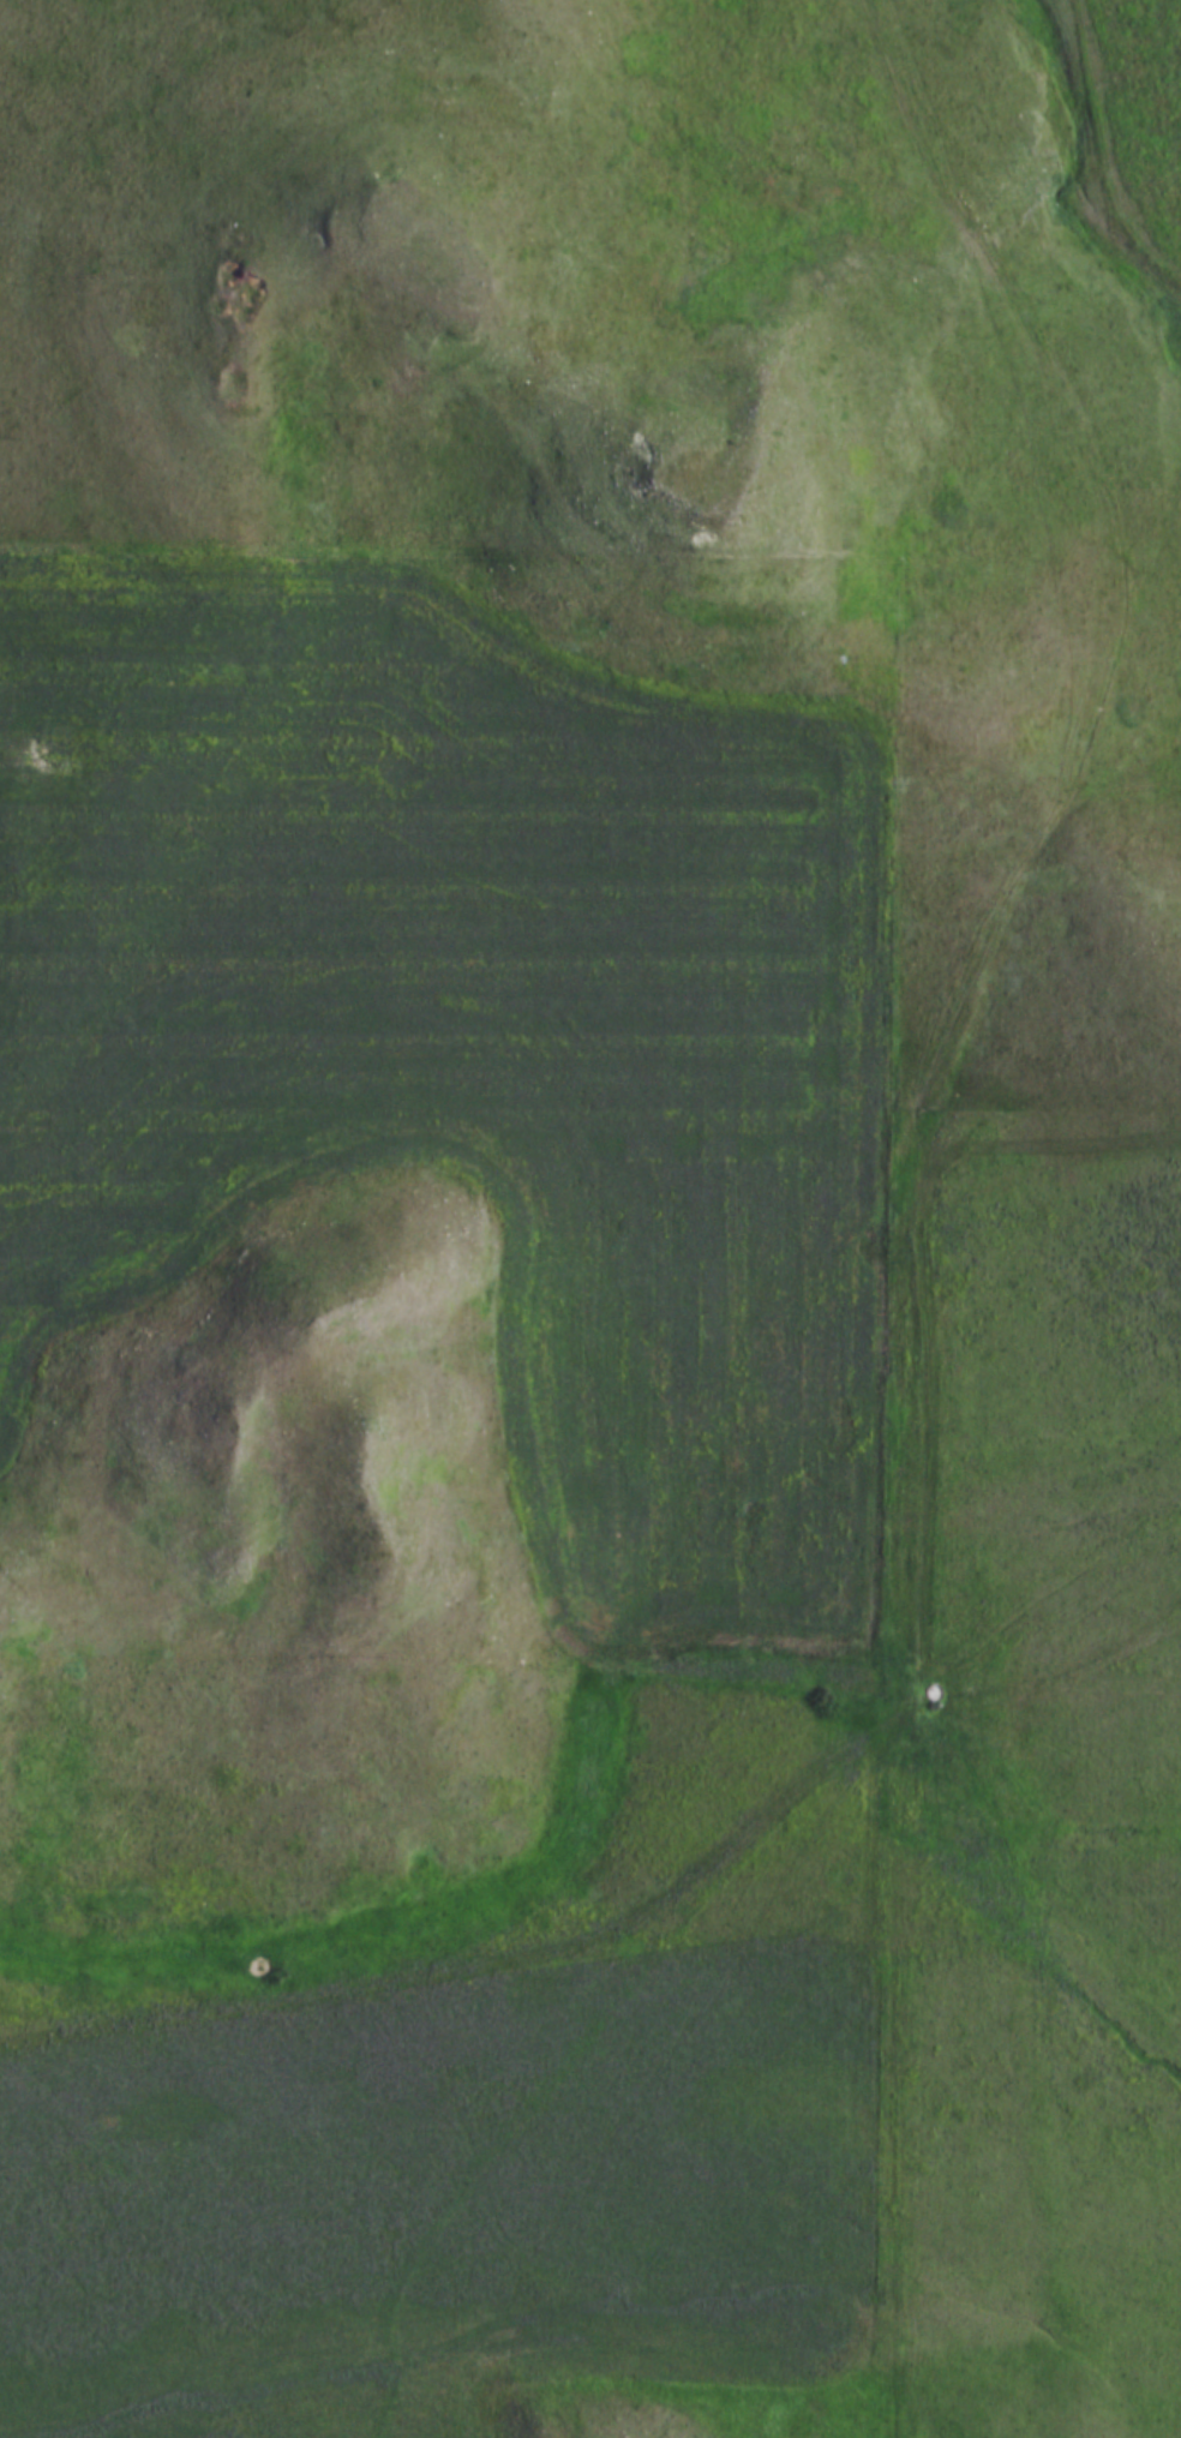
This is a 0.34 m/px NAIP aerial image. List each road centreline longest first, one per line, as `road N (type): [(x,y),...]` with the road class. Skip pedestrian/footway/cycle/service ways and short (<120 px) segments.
road 1 (track): [(878,0),(960,202),(1025,302),(1122,499),(1139,603),(1081,789),(955,962),(913,1134),(895,1719),(623,1927),(473,1964),(0,2031)]

